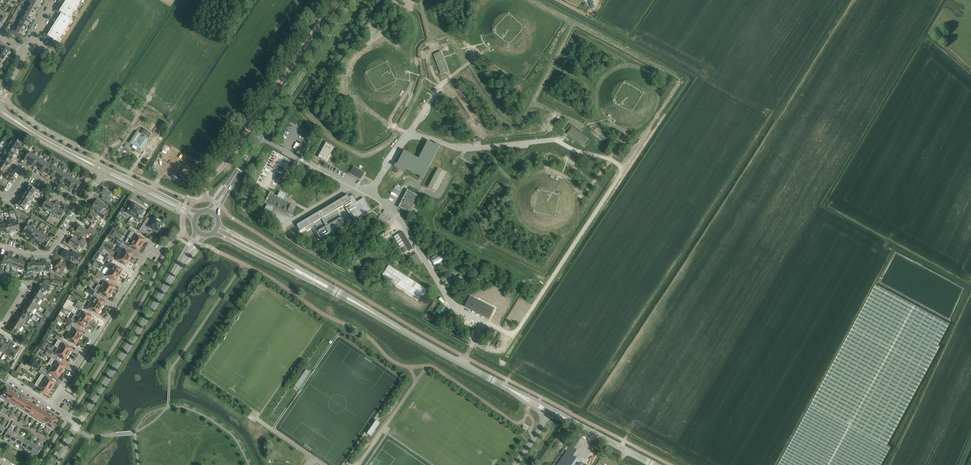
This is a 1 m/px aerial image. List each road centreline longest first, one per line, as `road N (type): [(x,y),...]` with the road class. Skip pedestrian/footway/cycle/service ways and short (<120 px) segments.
road 1 (track): [(537,0),(680,77),(621,169)]
road 2 (tertiary): [(515,393),(314,281)]
road 3 (track): [(609,160),(629,131),(601,121),(596,88),(540,55),(505,60),(478,45)]
road 4 (track): [(392,125),(361,145),(314,109),(383,0)]
road 5 (tertiary): [(228,187),(352,0)]
road 6 (unclassified): [(80,423),(182,261)]
road 7 (residential): [(52,405),(154,243)]
road 8 (track): [(477,72),(503,111),(522,116),(574,20)]
road 9 (track): [(550,282),(441,227)]

